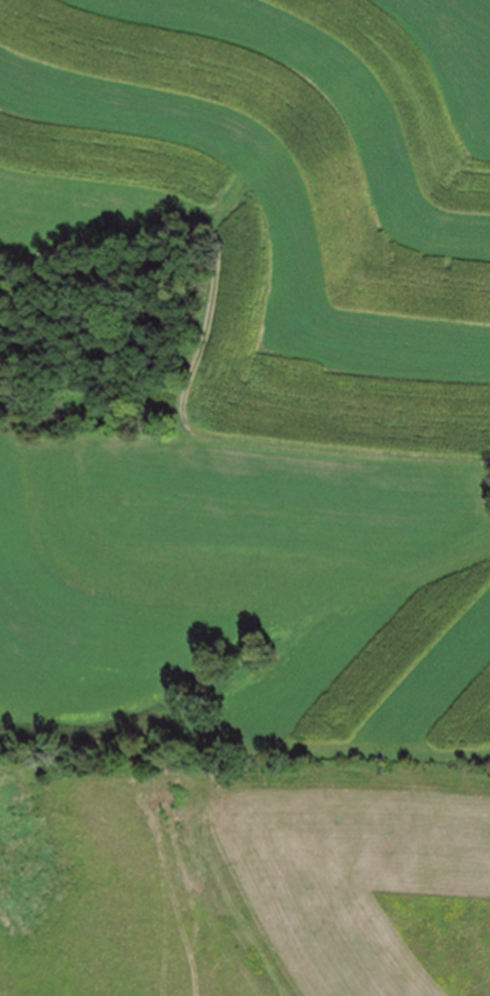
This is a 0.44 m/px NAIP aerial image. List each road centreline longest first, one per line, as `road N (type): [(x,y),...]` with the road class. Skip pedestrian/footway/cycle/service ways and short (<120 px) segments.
road 1 (track): [(381,252),(222,413),(204,420),(190,411),(186,382),(219,284),(220,247),(201,223),(167,216),(0,282)]

